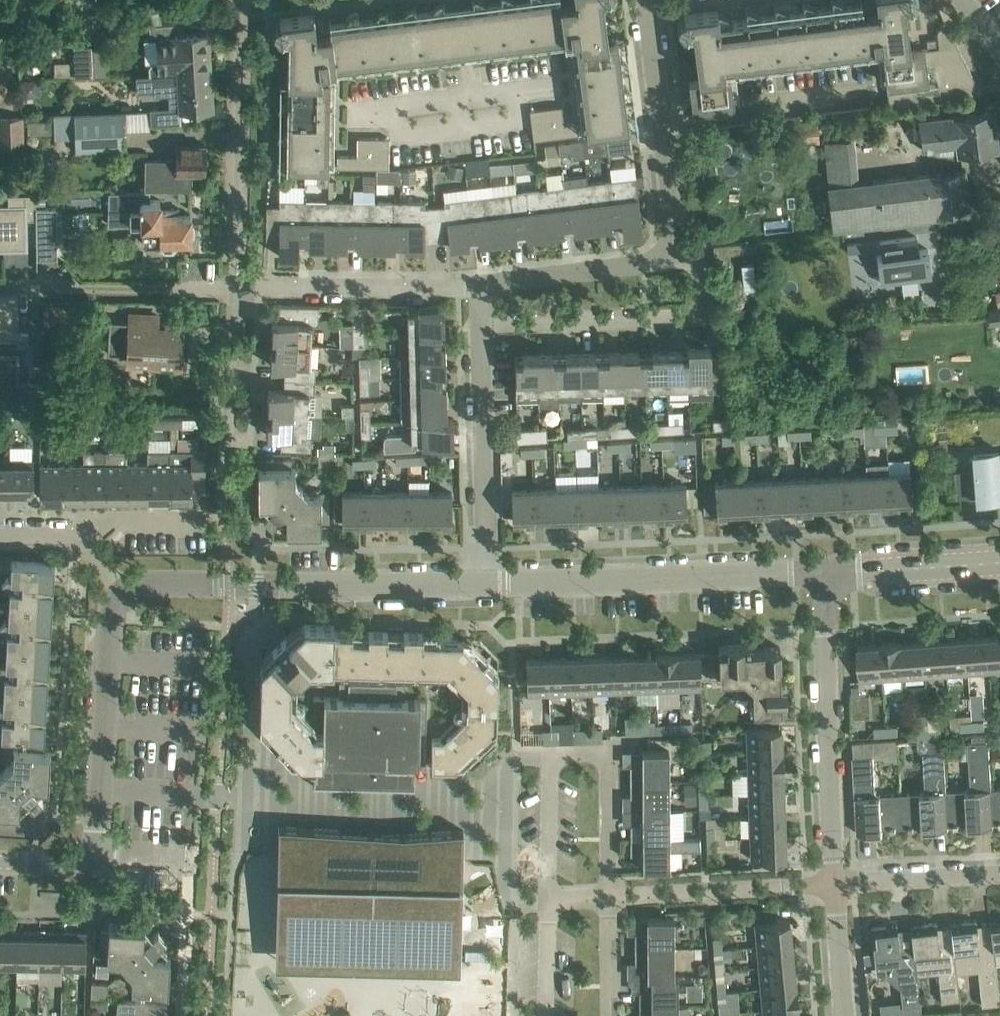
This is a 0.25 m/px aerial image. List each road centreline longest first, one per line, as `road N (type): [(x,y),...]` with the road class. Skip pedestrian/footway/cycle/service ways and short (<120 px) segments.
road 1 (unclassified): [(124,591),(142,583),(486,582)]
road 2 (unclassified): [(486,582),(822,574)]
road 3 (residential): [(832,884),(822,574)]
road 4 (residential): [(480,323),(692,321),(705,281),(696,261),(677,258)]
road 5 (residential): [(235,285),(244,0)]
road 6 (unclassified): [(94,847),(108,613),(124,591)]
road 7 (residential): [(677,258),(647,0)]
road 8 (residential): [(486,582),(480,323)]
road 9 (residential): [(181,1015),(190,861),(118,857),(94,847)]
road 10 (residential): [(480,286),(235,285)]
road 11 (residential): [(832,884),(608,894)]
road 12 (residential): [(224,494),(235,285)]
road 13 (residential): [(480,286),(677,258)]
road 14 (unclassified): [(822,574),(999,560)]
road 15 (residential): [(608,894),(550,896),(549,1015)]
road 16 (residential): [(999,871),(832,884)]
road 17 (residential): [(845,1015),(832,884)]
road 18 (residential): [(85,539),(108,520),(201,519)]
road 19 (residential): [(608,894),(610,1015)]

